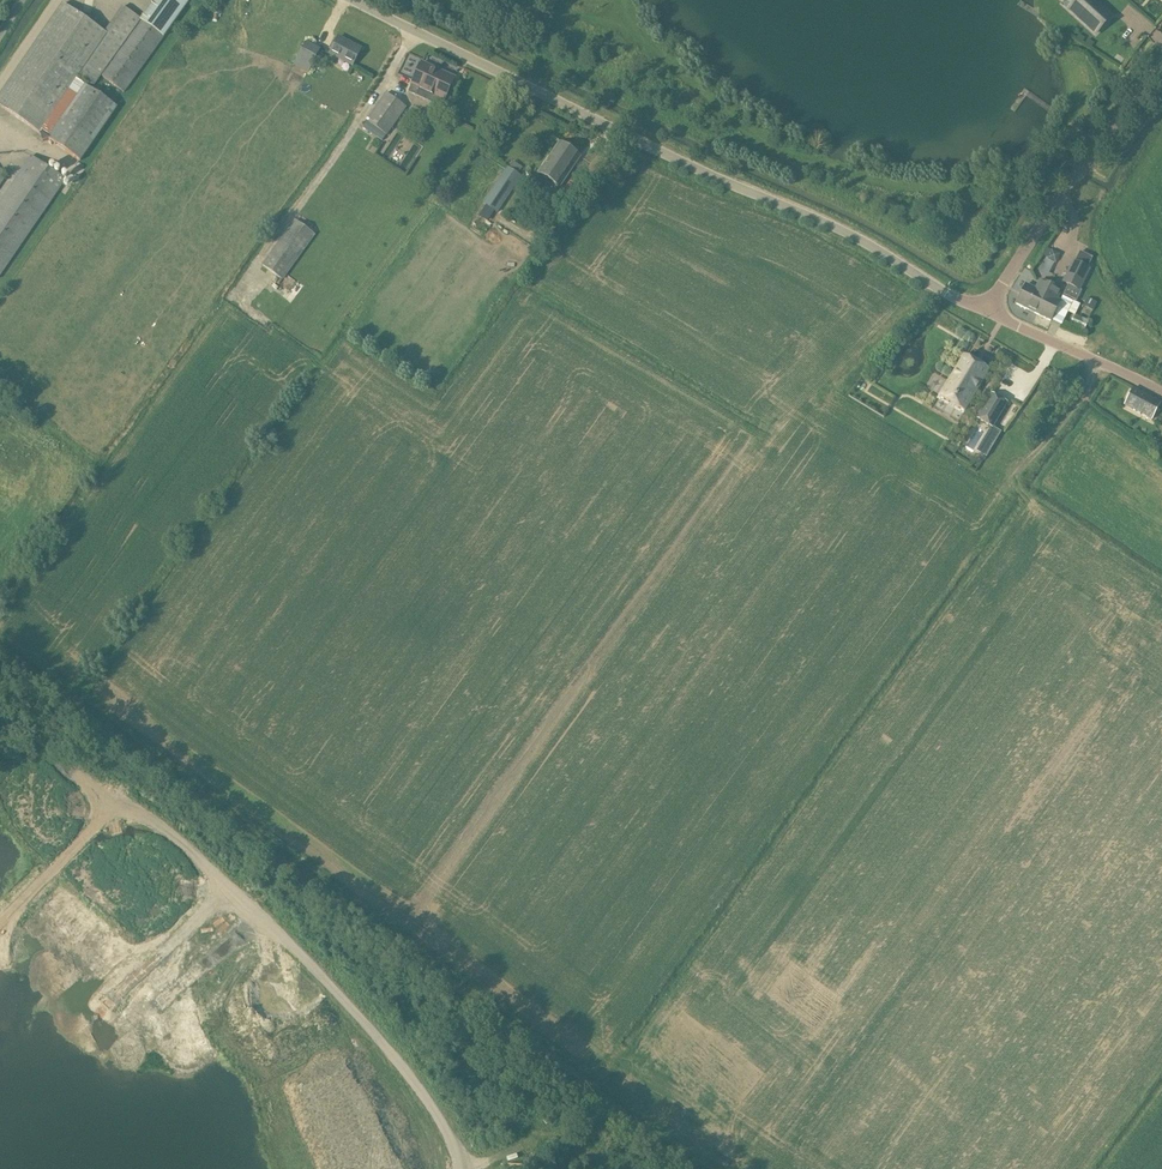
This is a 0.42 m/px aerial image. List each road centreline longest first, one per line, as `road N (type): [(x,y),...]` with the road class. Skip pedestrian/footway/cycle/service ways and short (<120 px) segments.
road 1 (unclassified): [(984,311),(830,224),(699,170),(352,0)]
road 2 (unclassified): [(984,311),(1161,66)]
road 3 (unclassified): [(1161,394),(984,311)]

